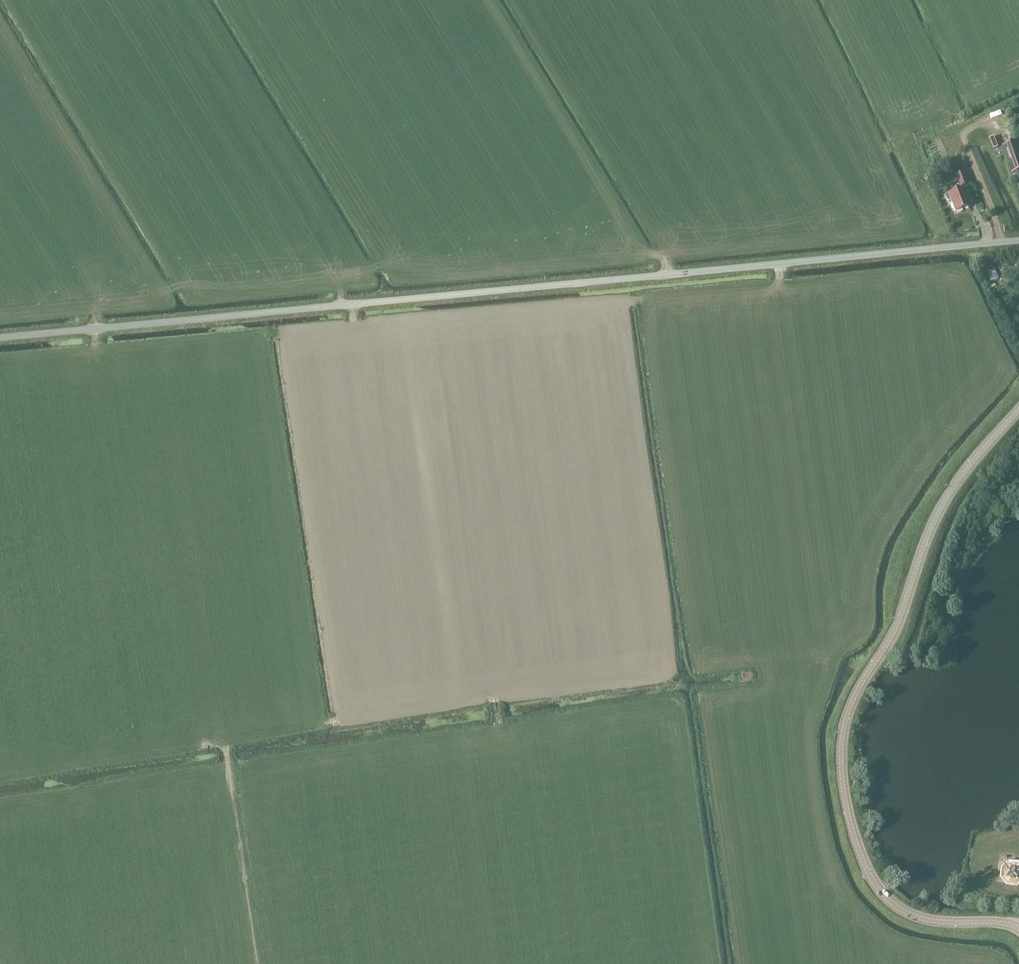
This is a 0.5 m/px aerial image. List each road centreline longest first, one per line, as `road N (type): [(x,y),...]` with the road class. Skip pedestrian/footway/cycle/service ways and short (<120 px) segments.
road 1 (unclassified): [(0,338),(1018,240)]
road 2 (tertiary): [(1018,929),(926,920),(889,902),(855,841),(840,747),(851,703),(901,616),(936,517),(1018,411)]

